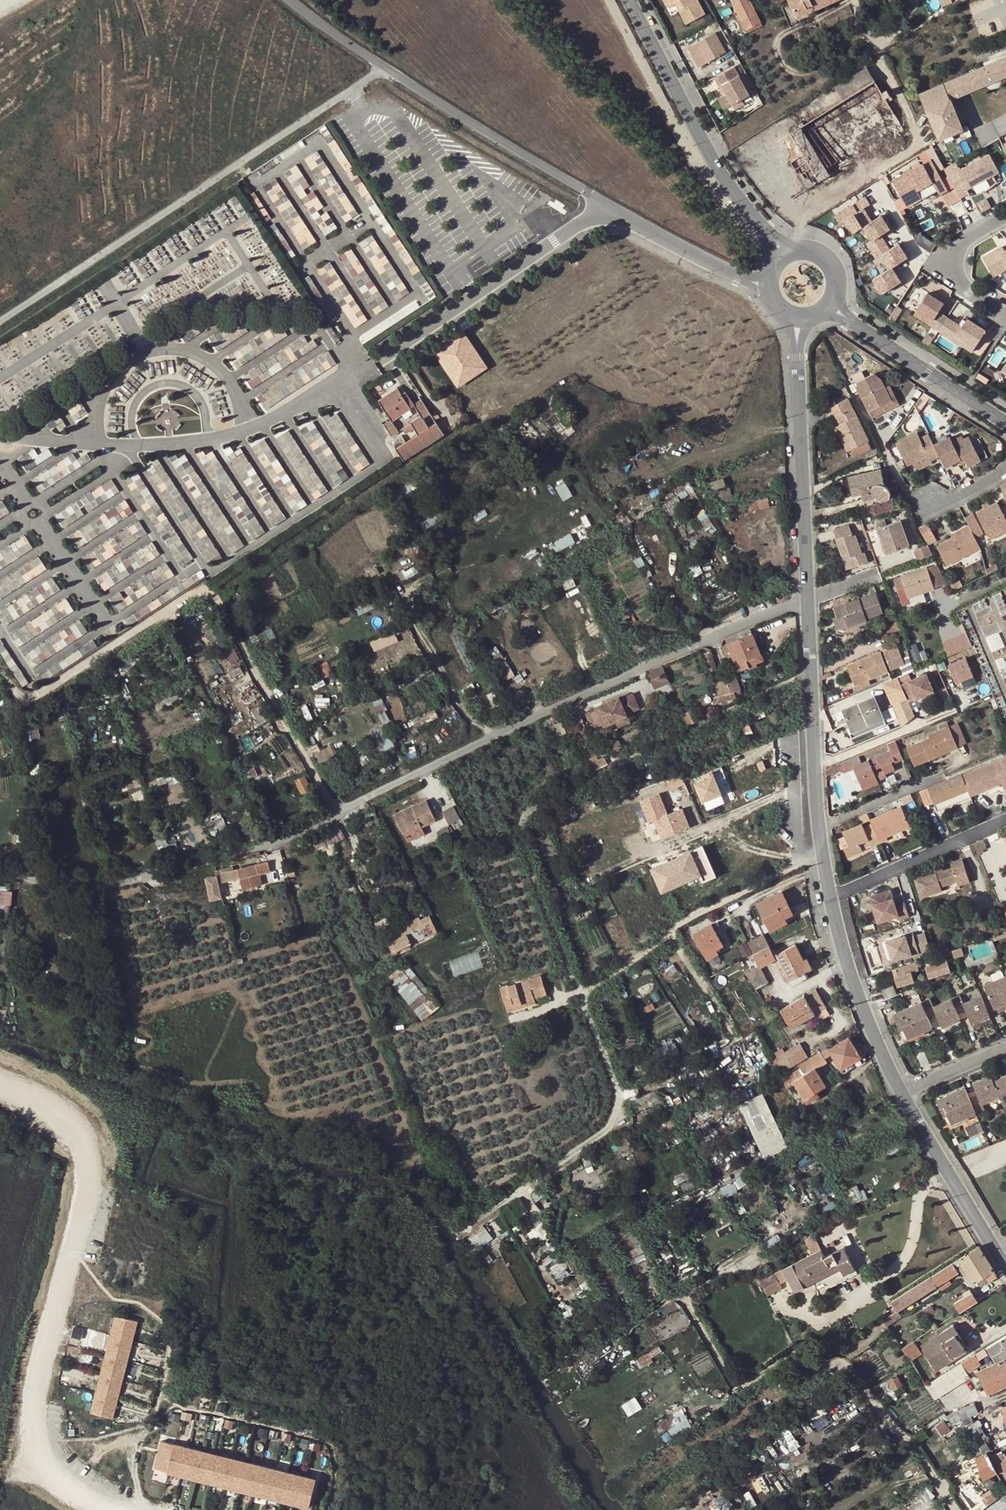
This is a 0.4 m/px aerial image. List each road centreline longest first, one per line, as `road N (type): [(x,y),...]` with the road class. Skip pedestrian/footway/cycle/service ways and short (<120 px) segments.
road 1 (unclassified): [(0,880),(121,881),(289,835),(479,739),(805,597)]
road 2 (unclassified): [(0,320),(385,68)]
road 3 (unclassified): [(955,1509),(843,1360),(815,1371),(797,1353),(738,1385),(681,1293)]
road 4 (track): [(109,648),(197,593),(214,596),(338,815)]
road 5 (track): [(499,730),(463,713),(419,631),(415,601),(436,573),(548,522)]
road 6 (unclassified): [(805,597),(816,844),(827,892)]
road 7 (residential): [(378,358),(608,205)]
road 8 (tertiary): [(624,0),(711,164),(763,230)]
road 9 (residential): [(608,205),(385,68)]
road 10 (unclassified): [(797,356),(805,597)]
road 11 (unclassified): [(827,892),(875,1046),(899,1093)]
road 12 (unclassified): [(899,1093),(1005,1270)]
road 13 (residential): [(827,892),(1005,818)]
road 14 (tertiary): [(1005,427),(849,321)]
road 15 (residential): [(1005,217),(958,245),(948,265),(1005,314)]
road 16 (residential): [(738,276),(608,205)]

